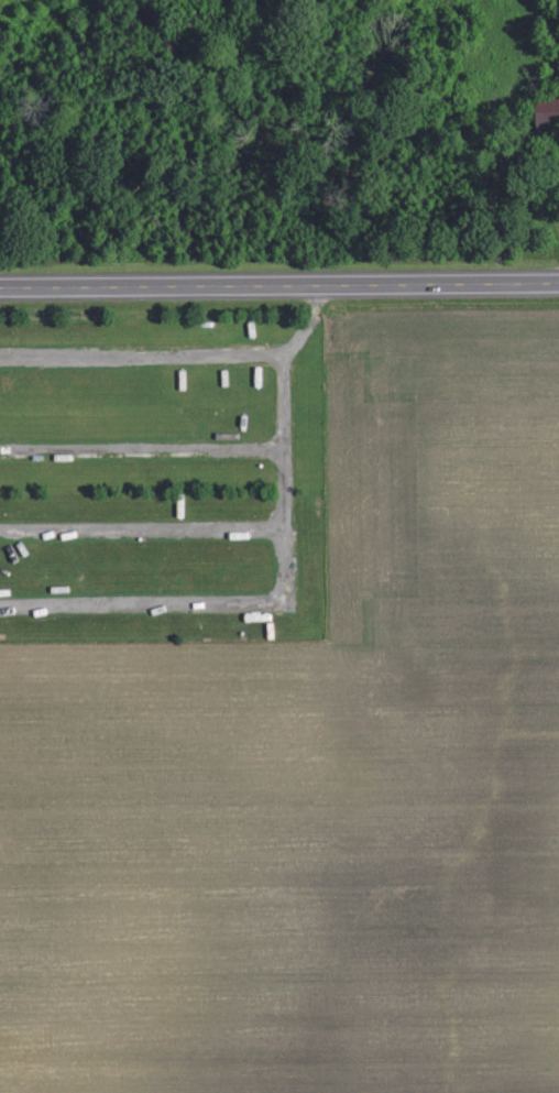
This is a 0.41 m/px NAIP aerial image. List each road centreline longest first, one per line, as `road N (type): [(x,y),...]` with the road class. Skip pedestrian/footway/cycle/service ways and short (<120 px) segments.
road 1 (primary): [(0,287),(558,282)]

